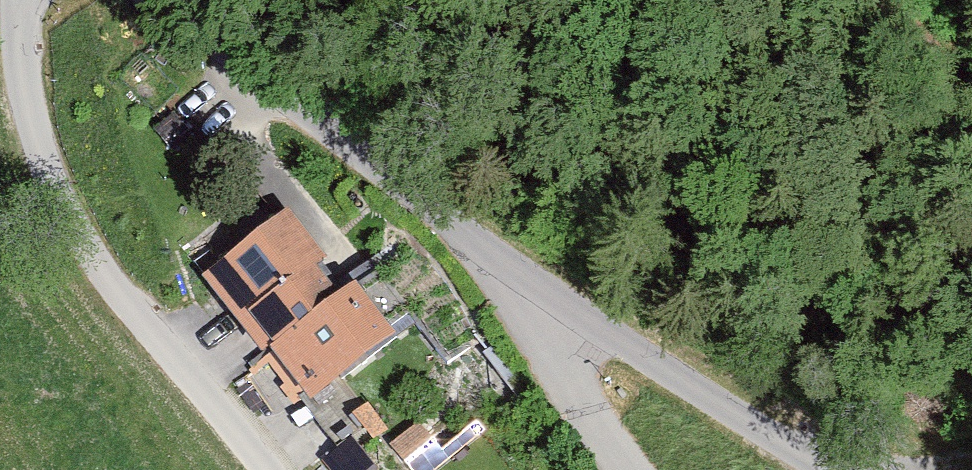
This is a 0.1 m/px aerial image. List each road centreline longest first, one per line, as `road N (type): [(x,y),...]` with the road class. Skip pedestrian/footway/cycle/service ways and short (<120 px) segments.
road 1 (unclassified): [(264,469),(94,257),(50,182),(29,120),(15,0)]
road 2 (unclassified): [(162,0),(520,283)]
road 3 (unclassified): [(520,283),(828,469)]
road 4 (residential): [(636,469),(520,283)]
road 5 (track): [(887,0),(971,103)]

